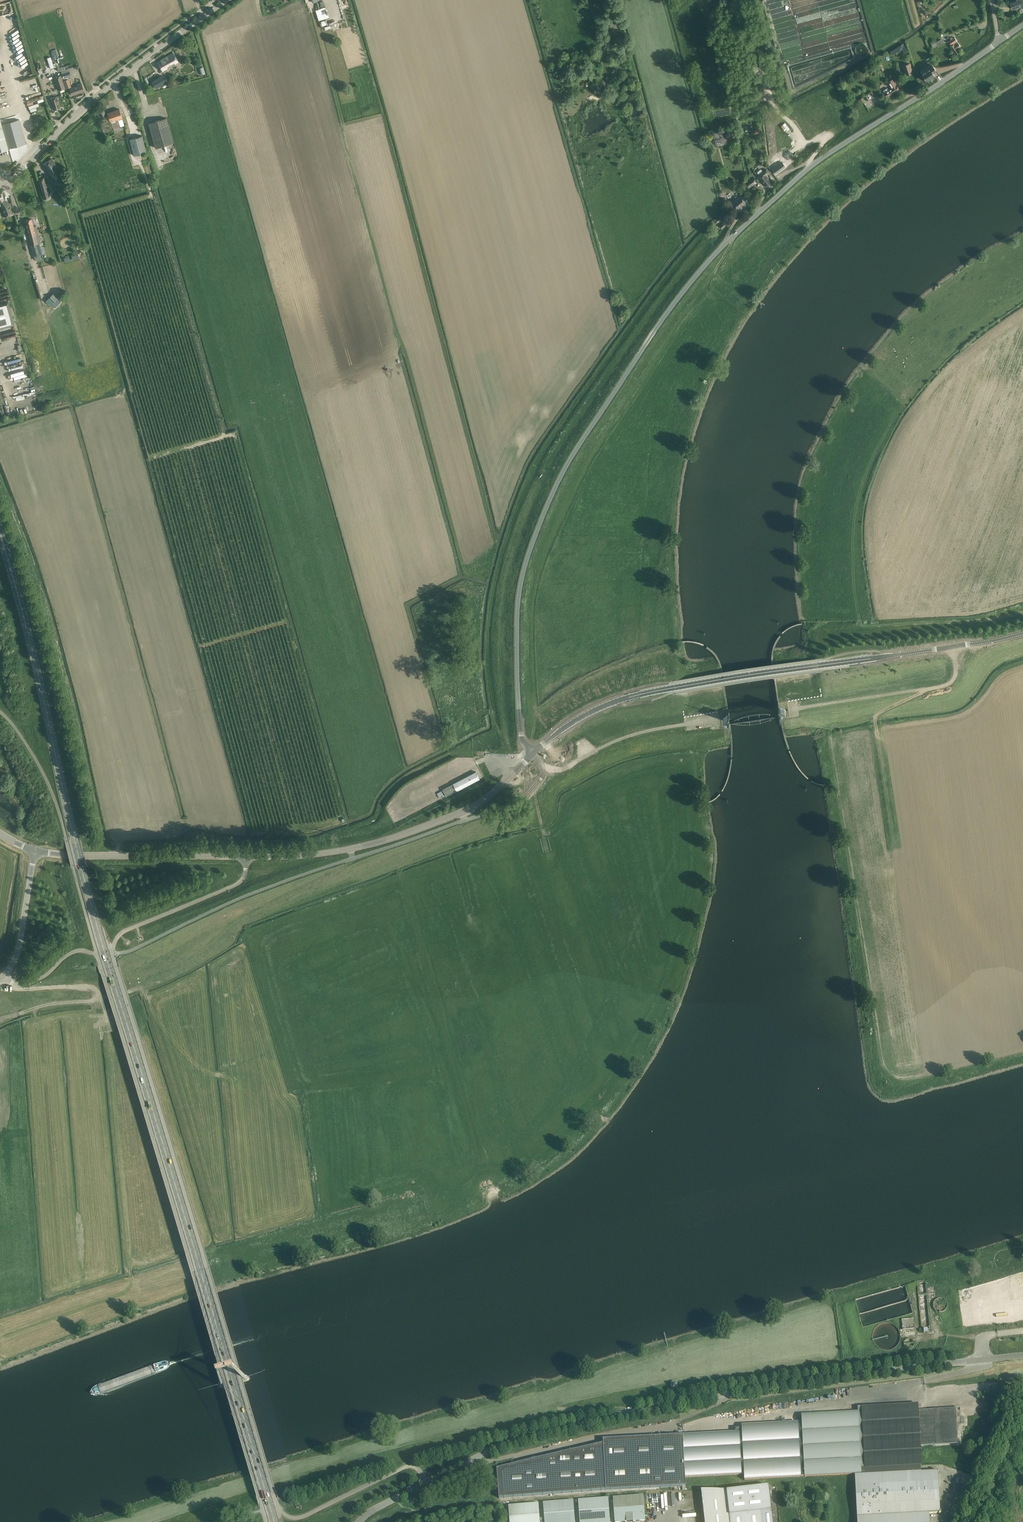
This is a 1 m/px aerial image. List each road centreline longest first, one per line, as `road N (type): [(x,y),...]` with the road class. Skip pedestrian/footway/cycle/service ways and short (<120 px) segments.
road 1 (primary): [(274,1521),(110,971),(0,531)]
road 2 (unclassified): [(426,1482),(407,1466),(302,1517),(280,1510),(114,958),(122,933),(242,880),(246,857)]
road 3 (unclassified): [(534,753),(520,729),(522,579),(551,498),(591,427),(676,301),(731,238),(821,159),(999,42)]
road 4 (unclassified): [(265,1521),(97,957),(73,952),(25,985),(4,976)]
road 5 (secondary): [(534,753),(582,717),(641,694),(1022,633)]
road 6 (tertiary): [(426,1482),(534,1435),(796,1382)]
road 7 (secondary): [(246,857),(331,852),(417,830),(472,809),(534,753)]
road 8 (tertiary): [(0,185),(101,93),(227,0)]
road 9 (tertiary): [(1022,1355),(796,1382)]
road 10 (track): [(954,646),(957,674),(947,686),(797,710)]
road 11 (track): [(534,753),(560,768),(653,731),(716,721)]
road 12 (track): [(875,717),(898,870)]
road 13 (track): [(20,986),(96,992),(92,1000),(40,1006),(35,1018)]
road 14 (secondary): [(106,856),(246,857)]
road 15 (unclassified): [(4,976),(19,949),(35,851)]

